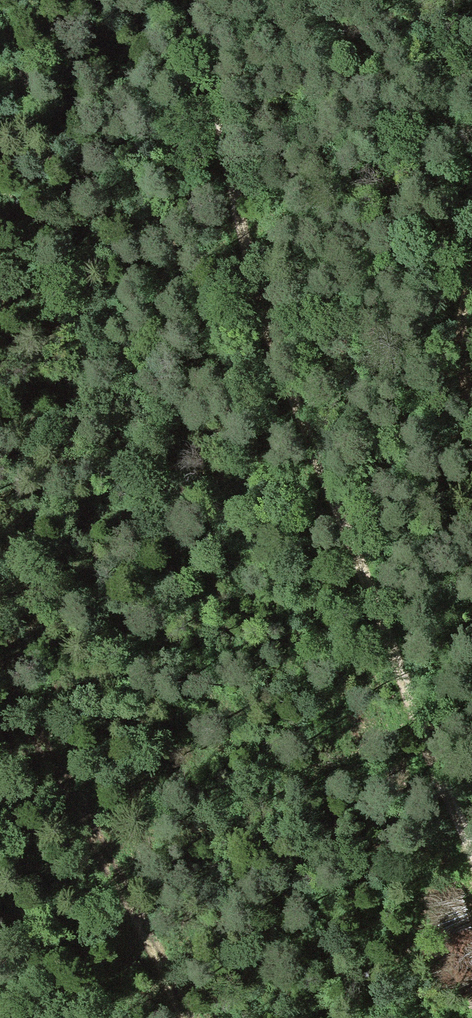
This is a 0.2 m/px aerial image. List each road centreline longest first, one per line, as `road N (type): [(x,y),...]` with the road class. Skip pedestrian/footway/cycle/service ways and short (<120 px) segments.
road 1 (track): [(199,0),(264,324),(438,776),(471,838)]
road 2 (track): [(471,428),(462,357),(471,275)]

